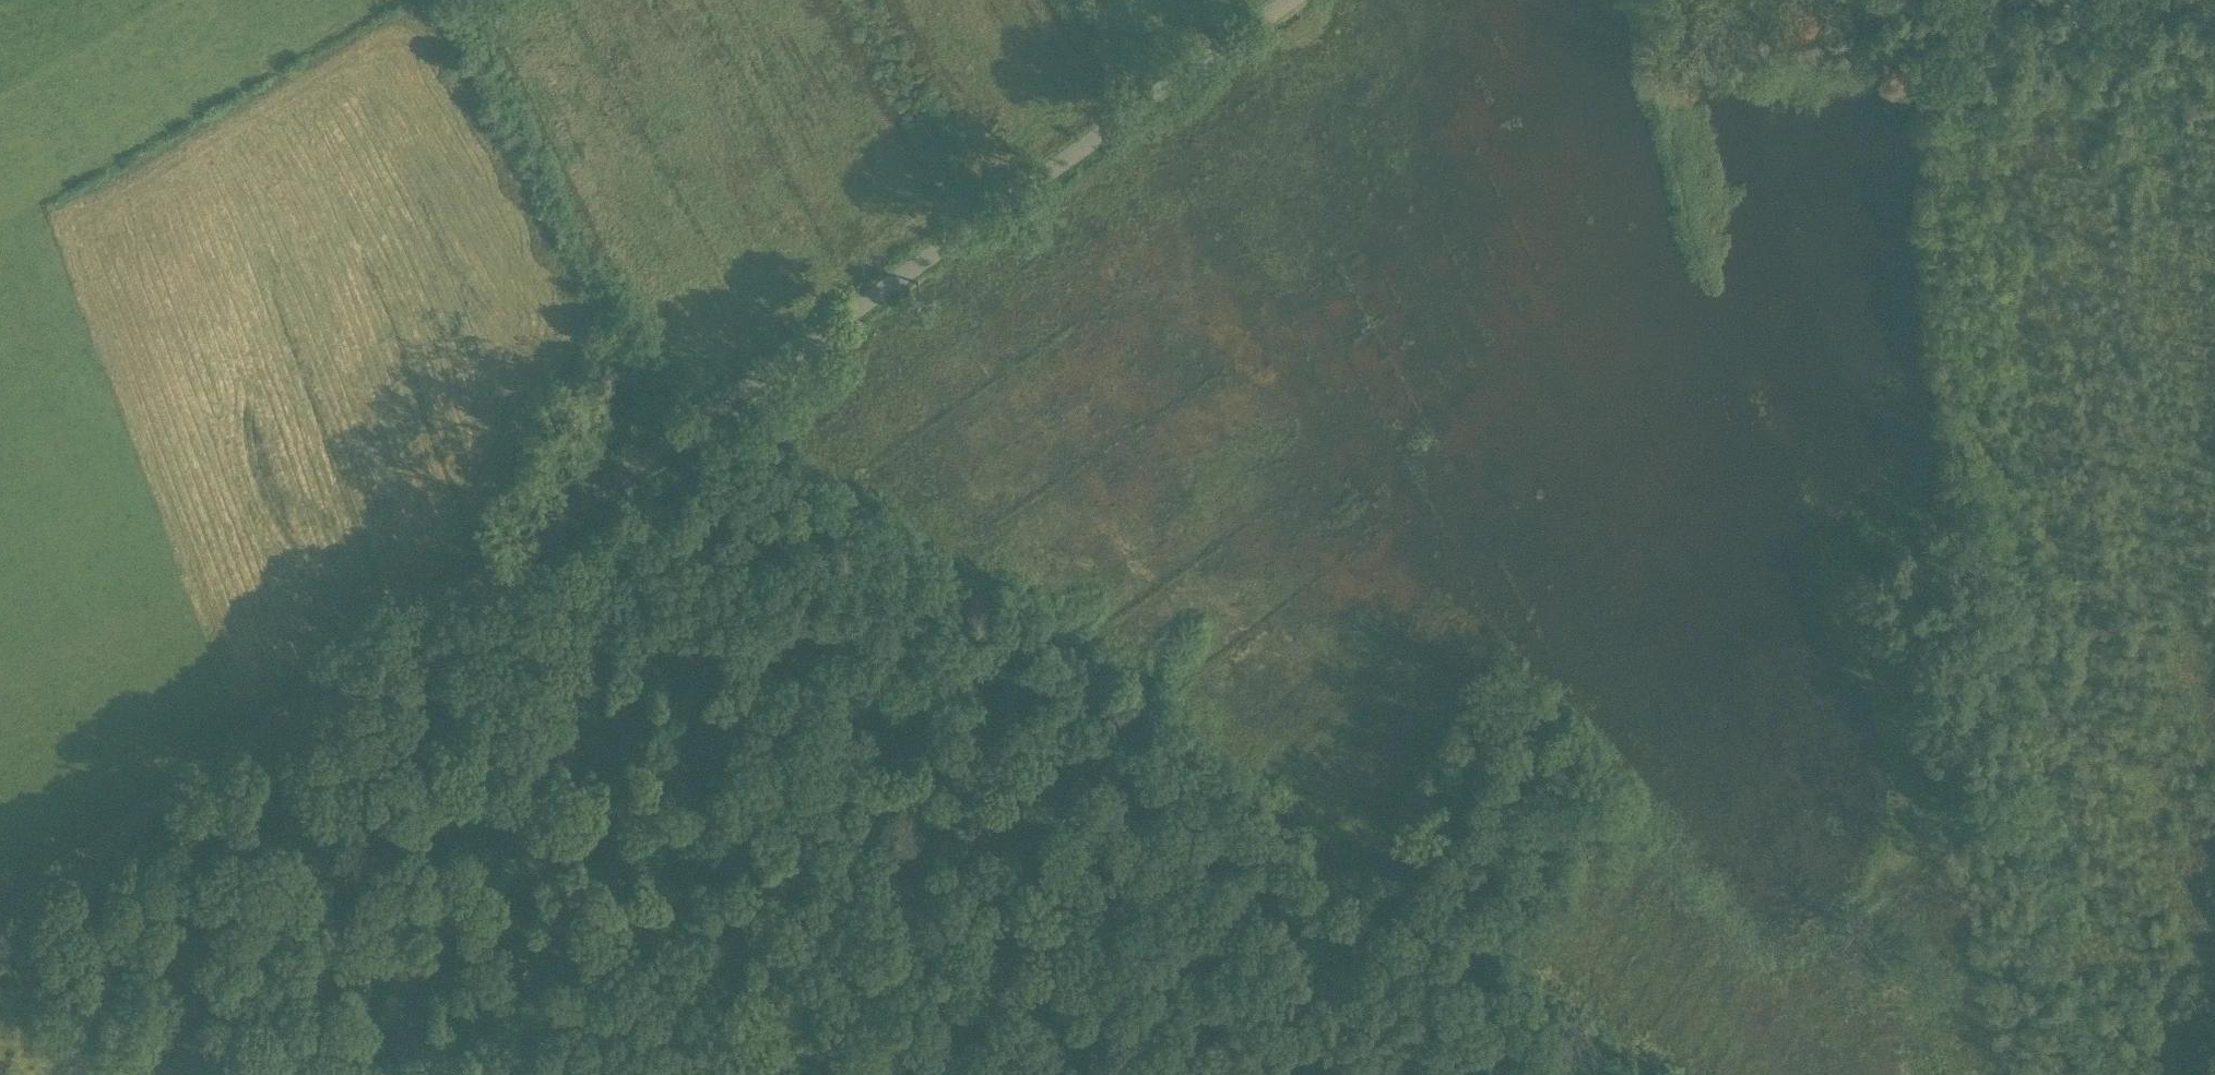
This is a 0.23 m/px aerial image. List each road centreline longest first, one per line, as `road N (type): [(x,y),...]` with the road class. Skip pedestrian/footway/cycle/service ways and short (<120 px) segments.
road 1 (unclassified): [(0,923),(1290,0)]

